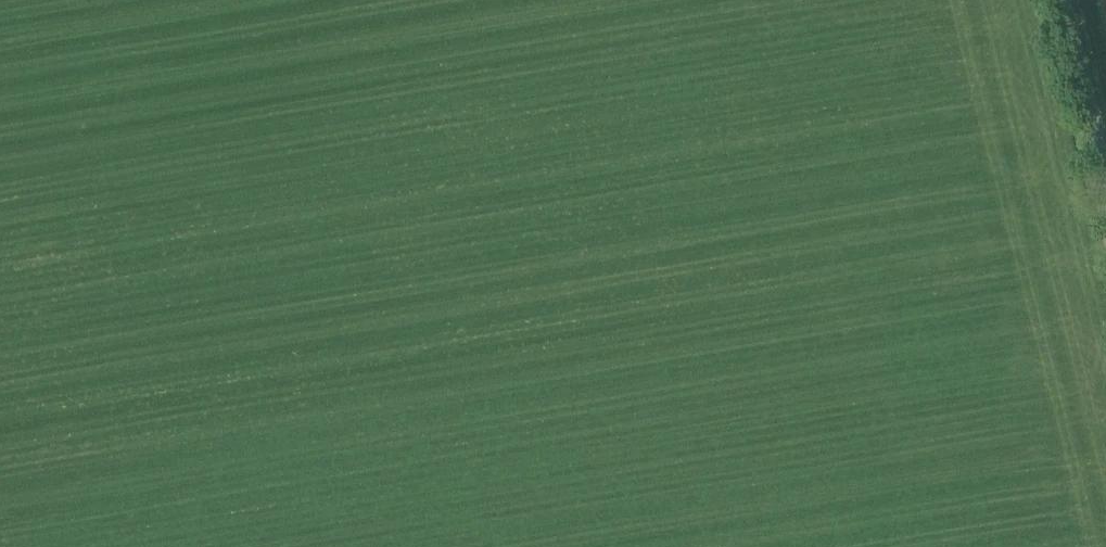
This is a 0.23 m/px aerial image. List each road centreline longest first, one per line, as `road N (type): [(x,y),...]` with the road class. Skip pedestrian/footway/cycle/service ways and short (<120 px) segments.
road 1 (unclassified): [(1105,192),(1058,0)]

